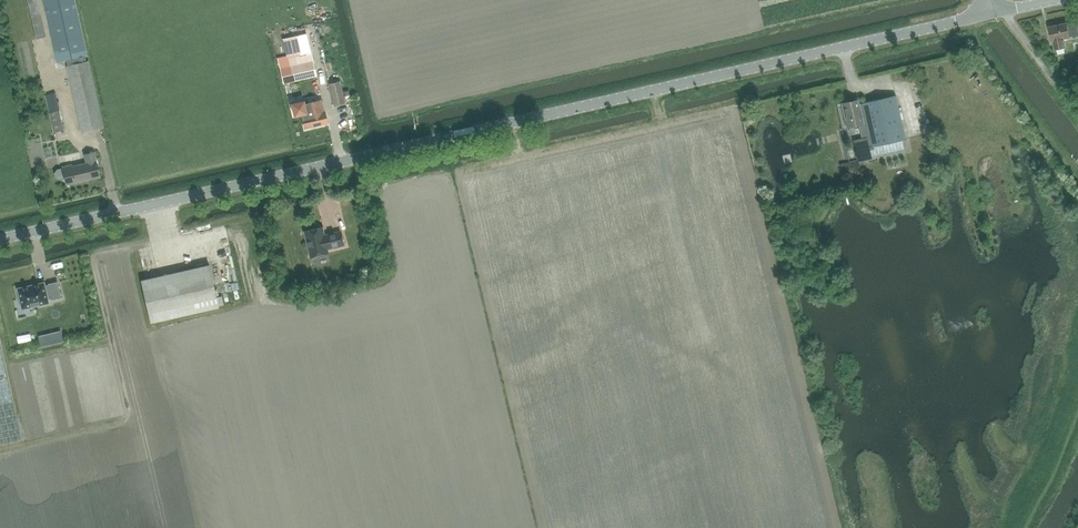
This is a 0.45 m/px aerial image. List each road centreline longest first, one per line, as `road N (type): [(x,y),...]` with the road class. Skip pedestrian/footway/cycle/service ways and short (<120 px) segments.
road 1 (unclassified): [(0,238),(995,9)]

